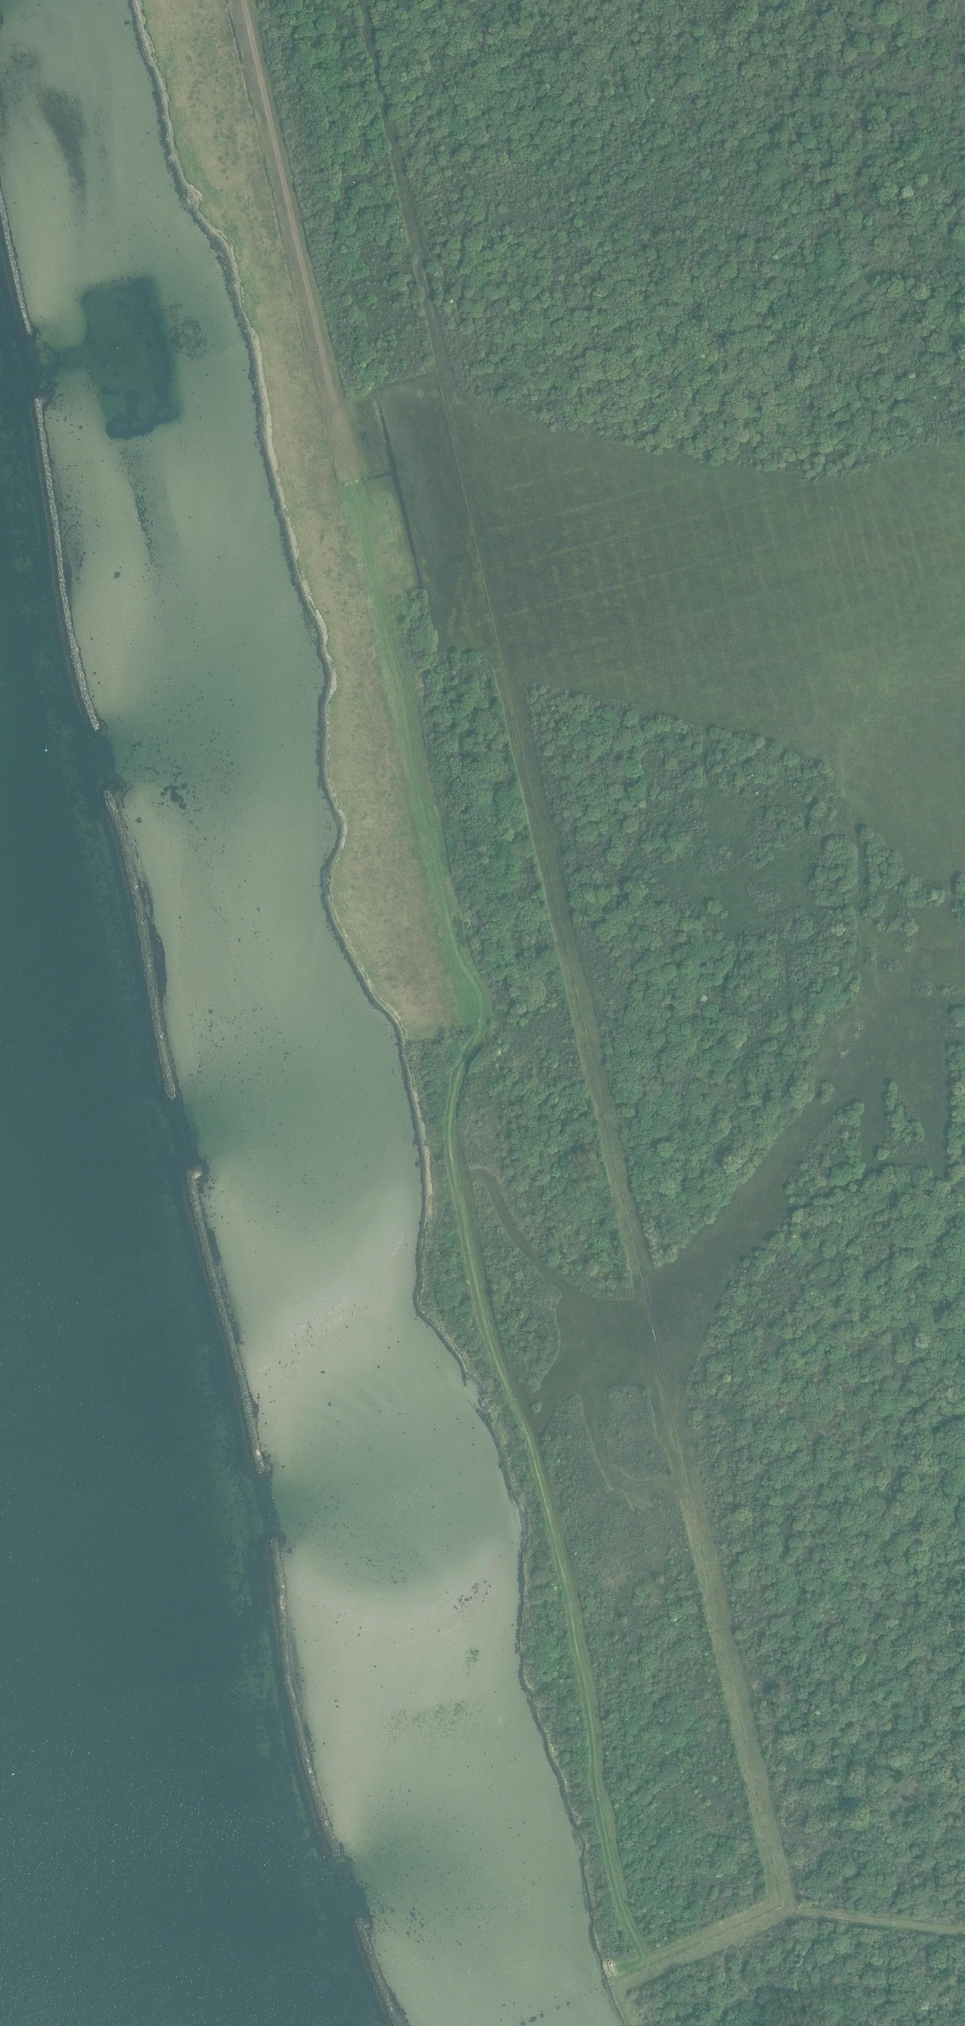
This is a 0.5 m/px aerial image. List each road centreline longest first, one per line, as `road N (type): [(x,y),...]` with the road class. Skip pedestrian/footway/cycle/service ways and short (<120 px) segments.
road 1 (track): [(617,1972),(644,1958),(612,1869),(571,1609),(529,1436),(490,1342),(456,1186),(452,1106),(483,1013),(458,955),(238,0)]

